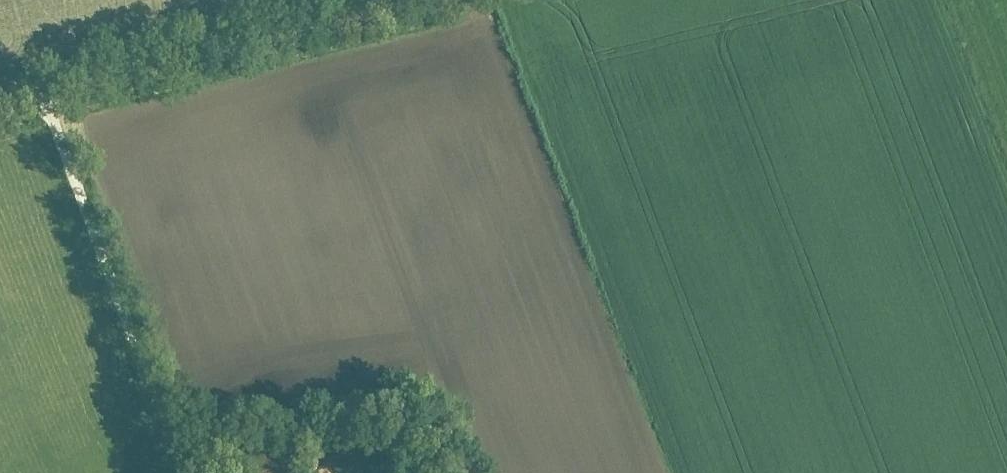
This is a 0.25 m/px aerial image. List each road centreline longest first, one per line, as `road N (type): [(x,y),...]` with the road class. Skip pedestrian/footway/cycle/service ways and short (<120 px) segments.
road 1 (unclassified): [(0,100),(428,0)]

